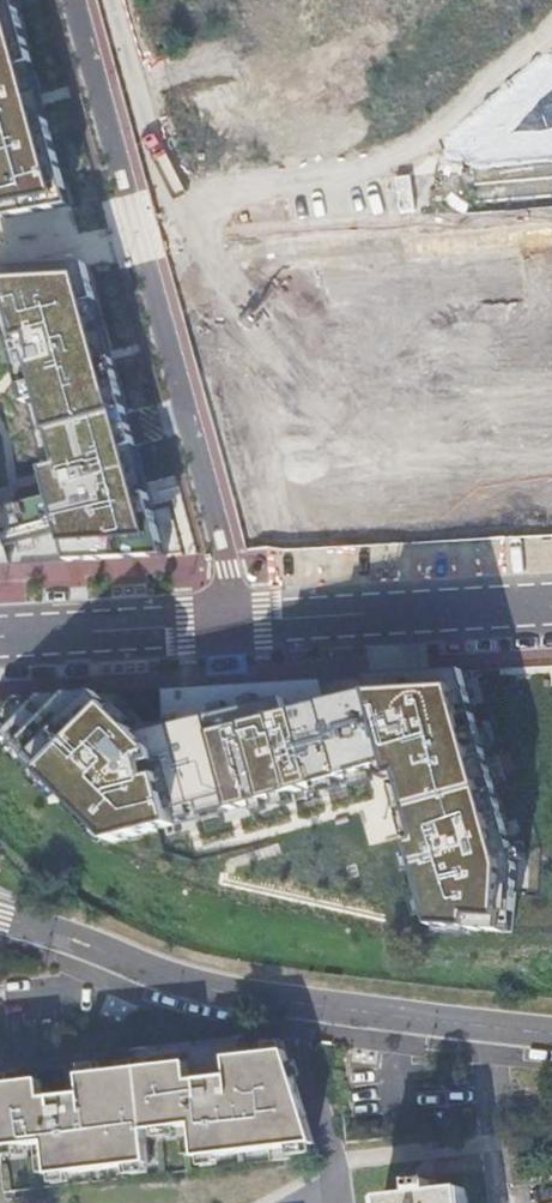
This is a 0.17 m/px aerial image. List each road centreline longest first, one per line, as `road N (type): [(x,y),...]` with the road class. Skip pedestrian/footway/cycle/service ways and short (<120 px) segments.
road 1 (residential): [(58,0),(228,568),(227,624)]
road 2 (residential): [(0,917),(229,1010),(551,1034)]
road 3 (residential): [(227,624),(551,605)]
road 4 (residential): [(0,635),(227,624)]

